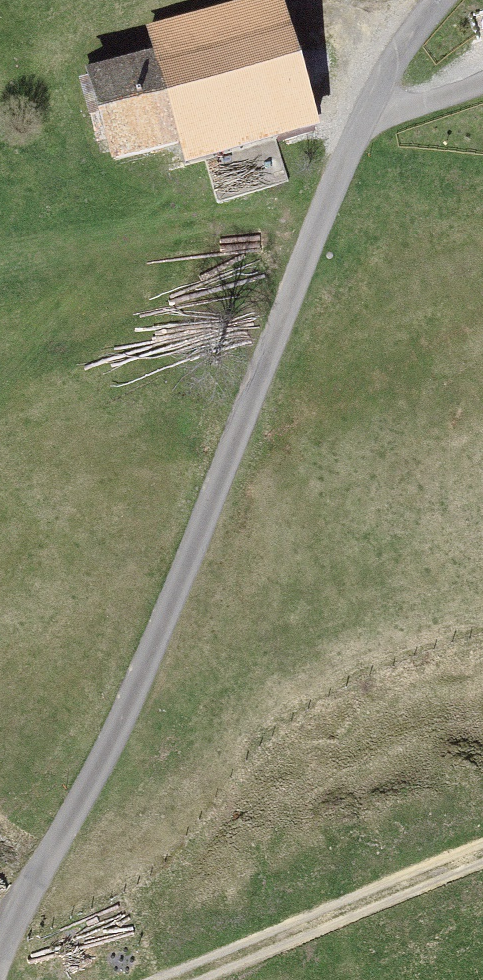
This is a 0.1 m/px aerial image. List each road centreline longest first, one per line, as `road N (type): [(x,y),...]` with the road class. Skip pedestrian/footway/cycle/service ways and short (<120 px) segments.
road 1 (unclassified): [(0,978),(150,694),(274,362),(445,0)]
road 2 (track): [(482,879),(219,979)]
road 3 (track): [(274,362),(482,303)]

